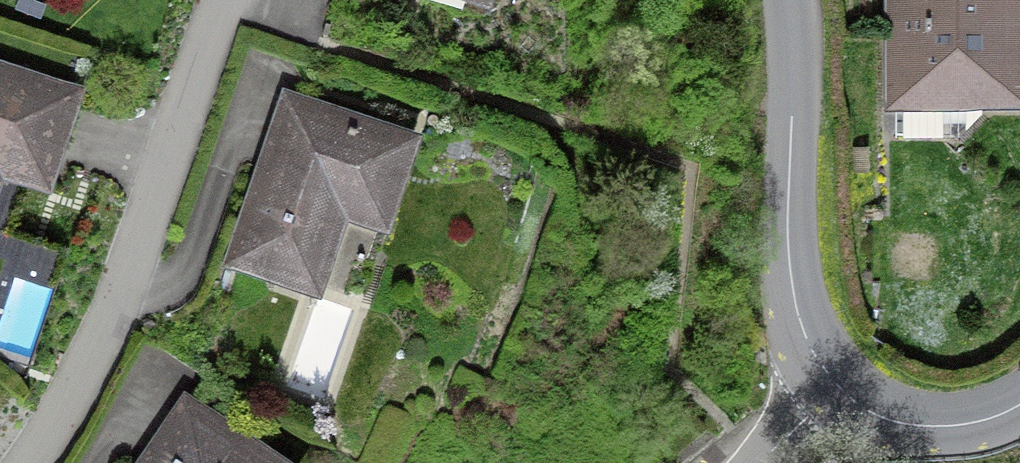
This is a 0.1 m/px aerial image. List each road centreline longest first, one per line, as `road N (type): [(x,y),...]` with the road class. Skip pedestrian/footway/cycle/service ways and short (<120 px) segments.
road 1 (residential): [(28,462),(92,354),(229,0)]
road 2 (tertiary): [(790,0),(792,275),(813,354),(849,398)]
road 3 (tertiary): [(849,398),(930,426),(982,421),(1019,404)]

